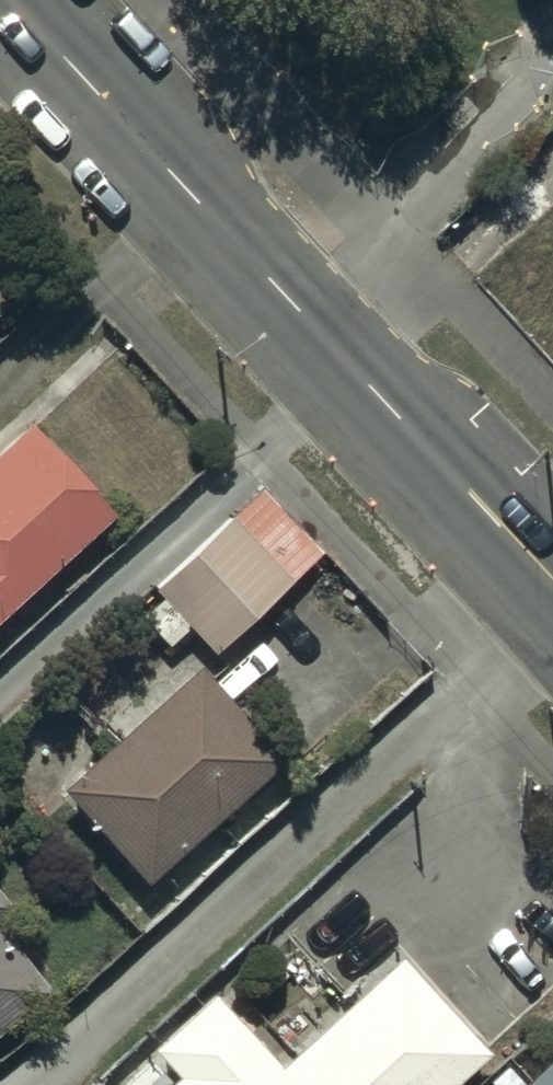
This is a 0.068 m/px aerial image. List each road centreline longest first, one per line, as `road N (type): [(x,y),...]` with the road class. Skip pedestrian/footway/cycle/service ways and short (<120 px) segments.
road 1 (tertiary): [(244,251),(552,589)]
road 2 (residential): [(520,0),(244,251)]
road 3 (tertiary): [(13,0),(244,251)]

